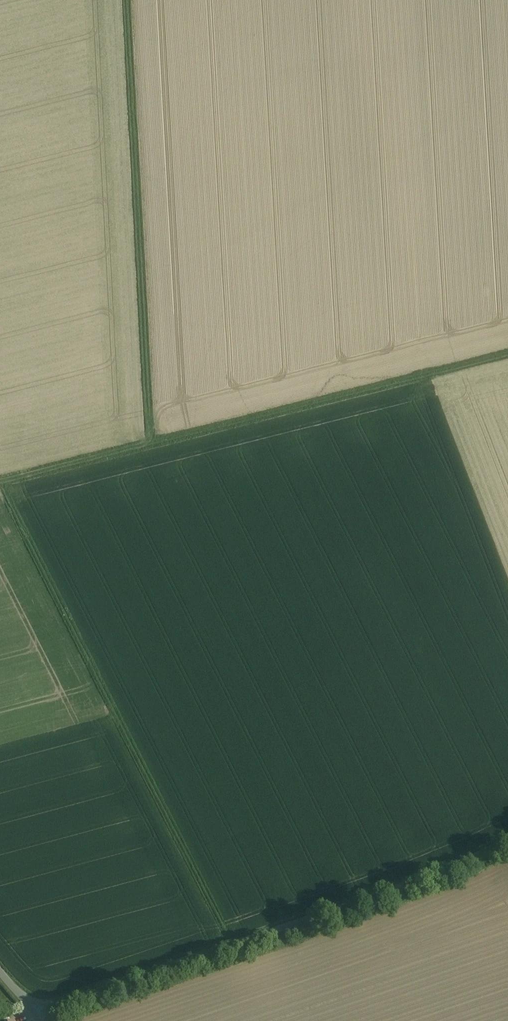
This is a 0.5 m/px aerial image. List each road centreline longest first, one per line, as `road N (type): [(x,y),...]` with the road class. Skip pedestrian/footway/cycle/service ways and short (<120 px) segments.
road 1 (track): [(507,354),(0,483)]
road 2 (unclassified): [(32,1014),(417,885),(507,841)]

